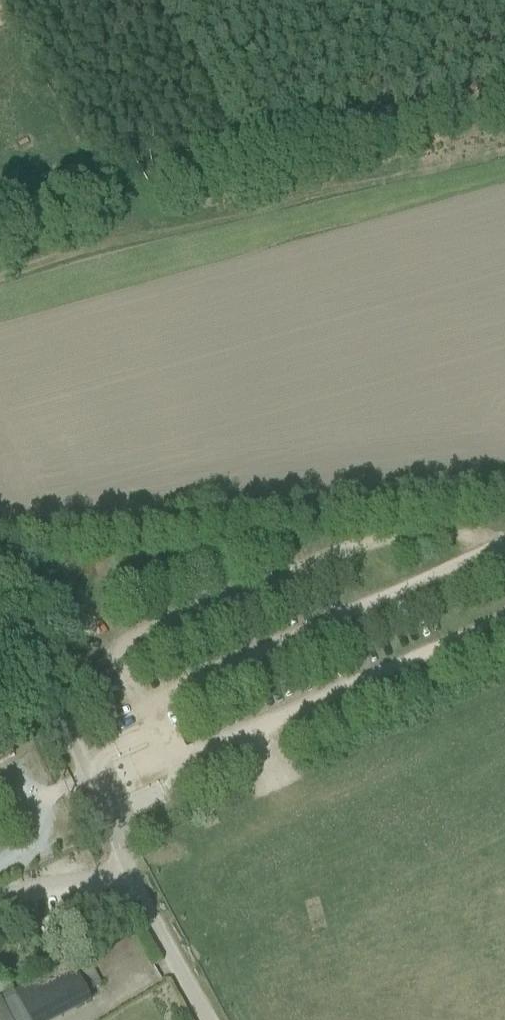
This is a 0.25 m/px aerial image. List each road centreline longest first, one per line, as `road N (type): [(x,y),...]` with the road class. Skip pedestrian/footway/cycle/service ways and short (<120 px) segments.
road 1 (track): [(0,270),(138,219),(504,138)]
road 2 (unclassified): [(209,1019),(129,878),(114,817),(23,614)]

